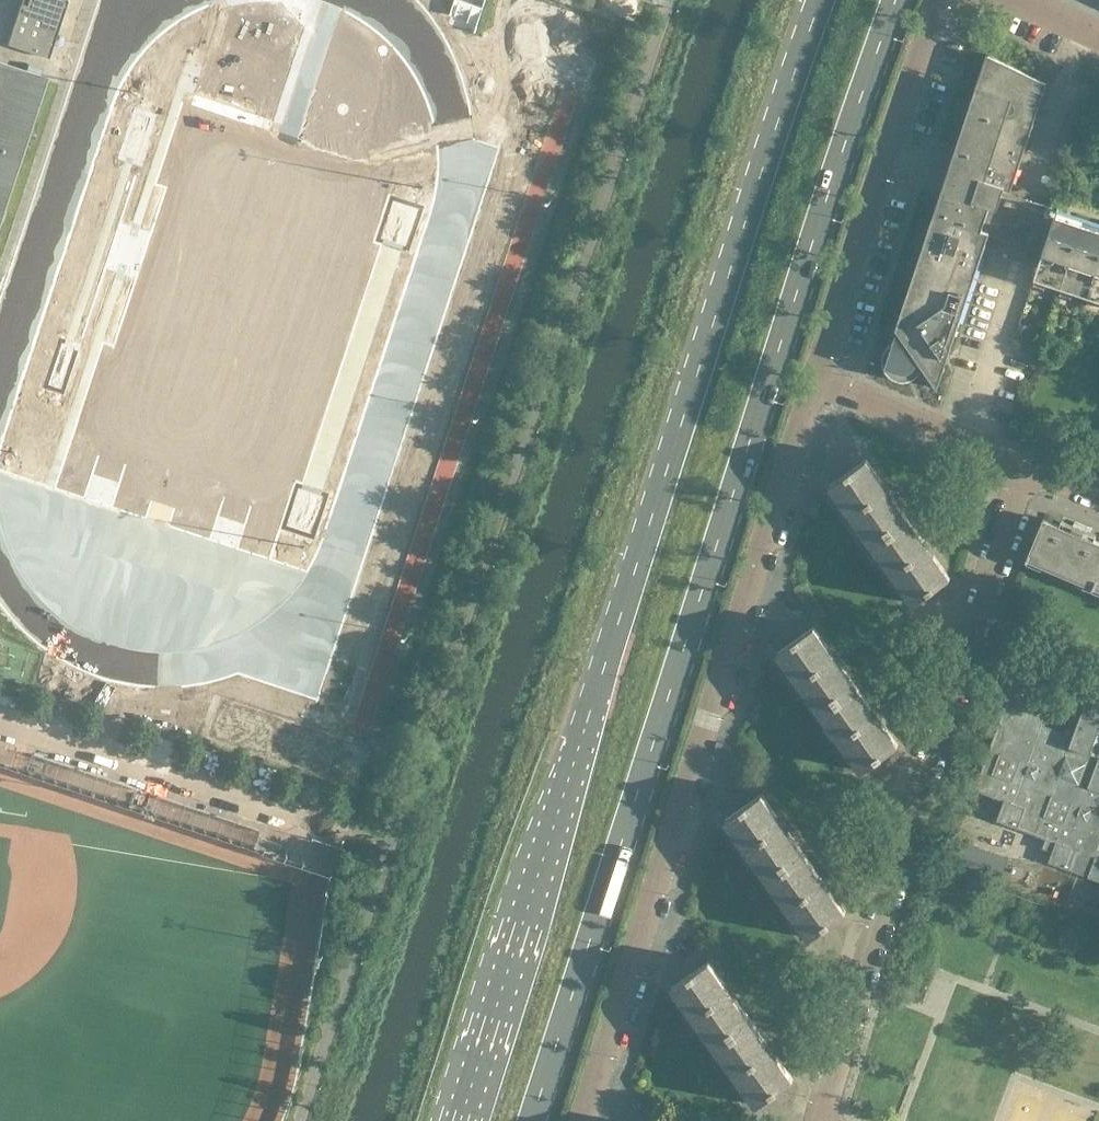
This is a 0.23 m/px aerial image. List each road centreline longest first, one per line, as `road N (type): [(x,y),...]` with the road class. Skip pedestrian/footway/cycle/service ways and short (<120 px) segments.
road 1 (primary): [(532,1120),(892,0)]
road 2 (primary): [(813,0),(458,1120)]
road 3 (residential): [(591,1120),(813,377)]
road 4 (residential): [(808,1120),(1024,464)]
road 5 (unclassified): [(390,845),(0,715)]
road 6 (residential): [(813,377),(945,0)]
road 7 (residential): [(1024,464),(813,377)]

